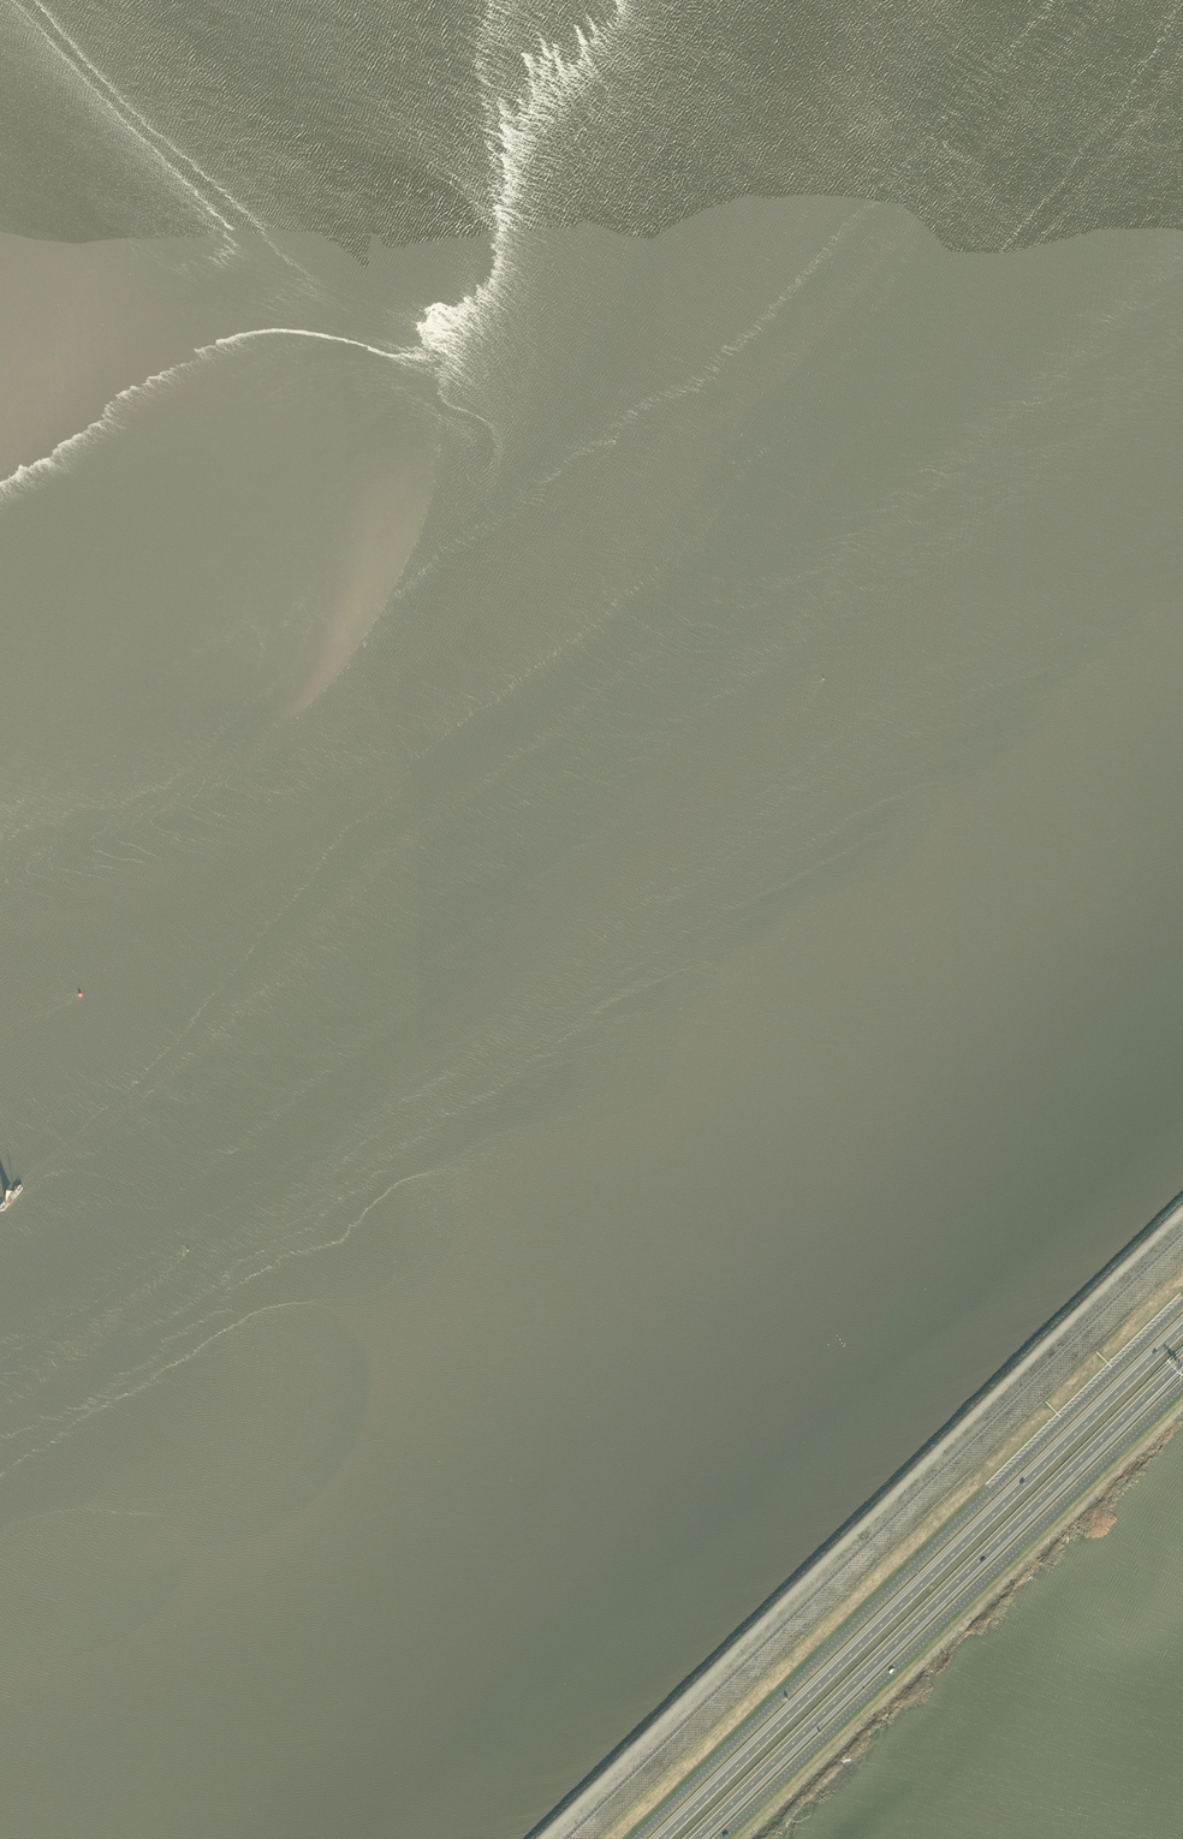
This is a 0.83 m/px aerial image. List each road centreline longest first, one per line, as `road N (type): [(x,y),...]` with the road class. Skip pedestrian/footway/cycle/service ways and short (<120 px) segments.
road 1 (unclassified): [(637,1838),(1182,1302)]
road 2 (motorway): [(1182,1328),(663,1838)]
road 3 (motorway): [(698,1838),(1182,1360)]
road 4 (unclassified): [(720,1838),(1182,1385)]

